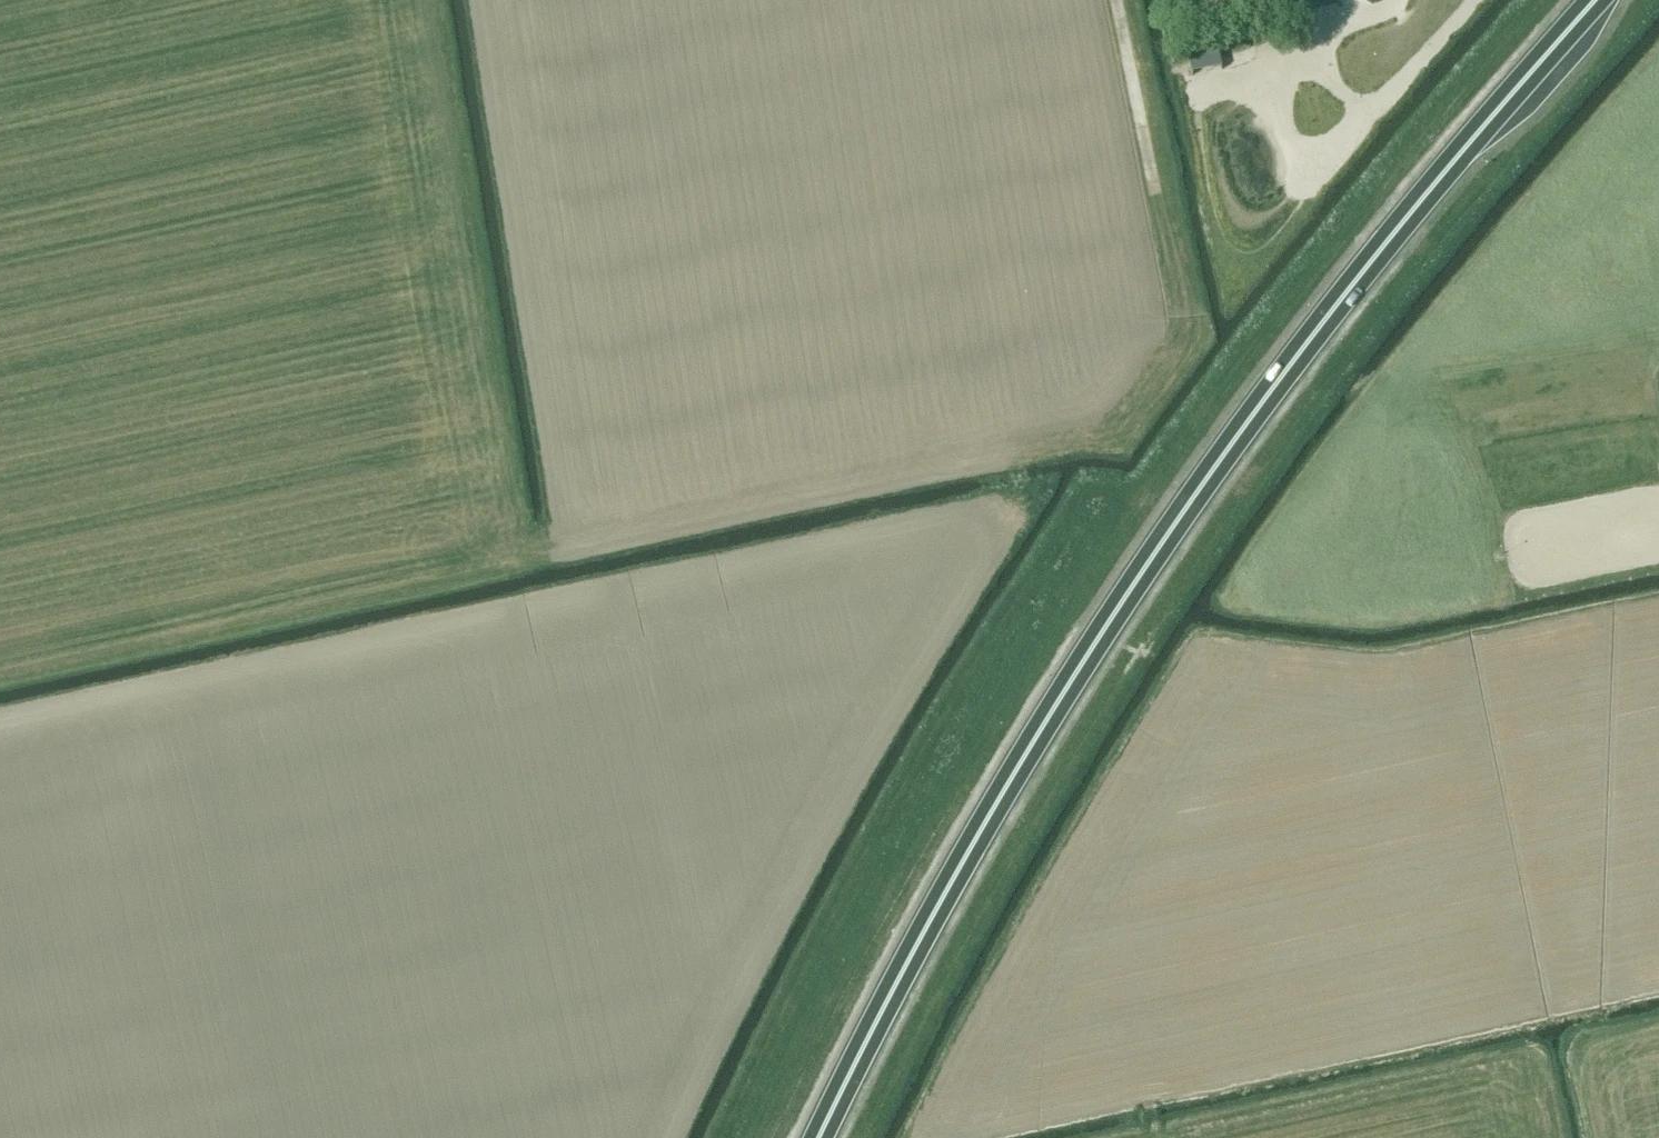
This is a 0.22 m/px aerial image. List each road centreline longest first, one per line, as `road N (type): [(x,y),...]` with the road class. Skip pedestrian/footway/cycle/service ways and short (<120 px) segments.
road 1 (trunk): [(817,1137),(1046,718),(1274,385),(1467,142),(1595,0)]

